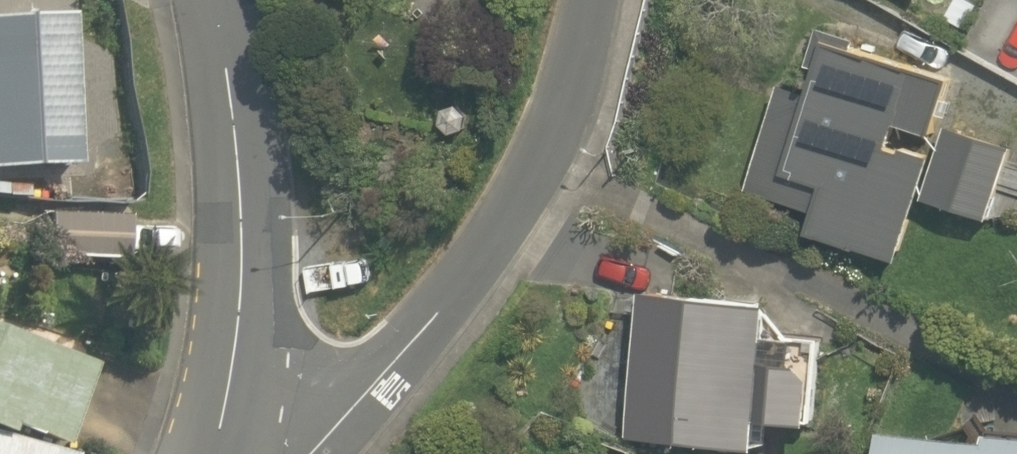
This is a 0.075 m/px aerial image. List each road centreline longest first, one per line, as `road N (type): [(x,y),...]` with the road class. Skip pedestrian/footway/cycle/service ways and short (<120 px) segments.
road 1 (residential): [(591,0),(537,174),(407,347),(306,453)]
road 2 (residential): [(210,0),(251,235),(236,375),(213,453)]

